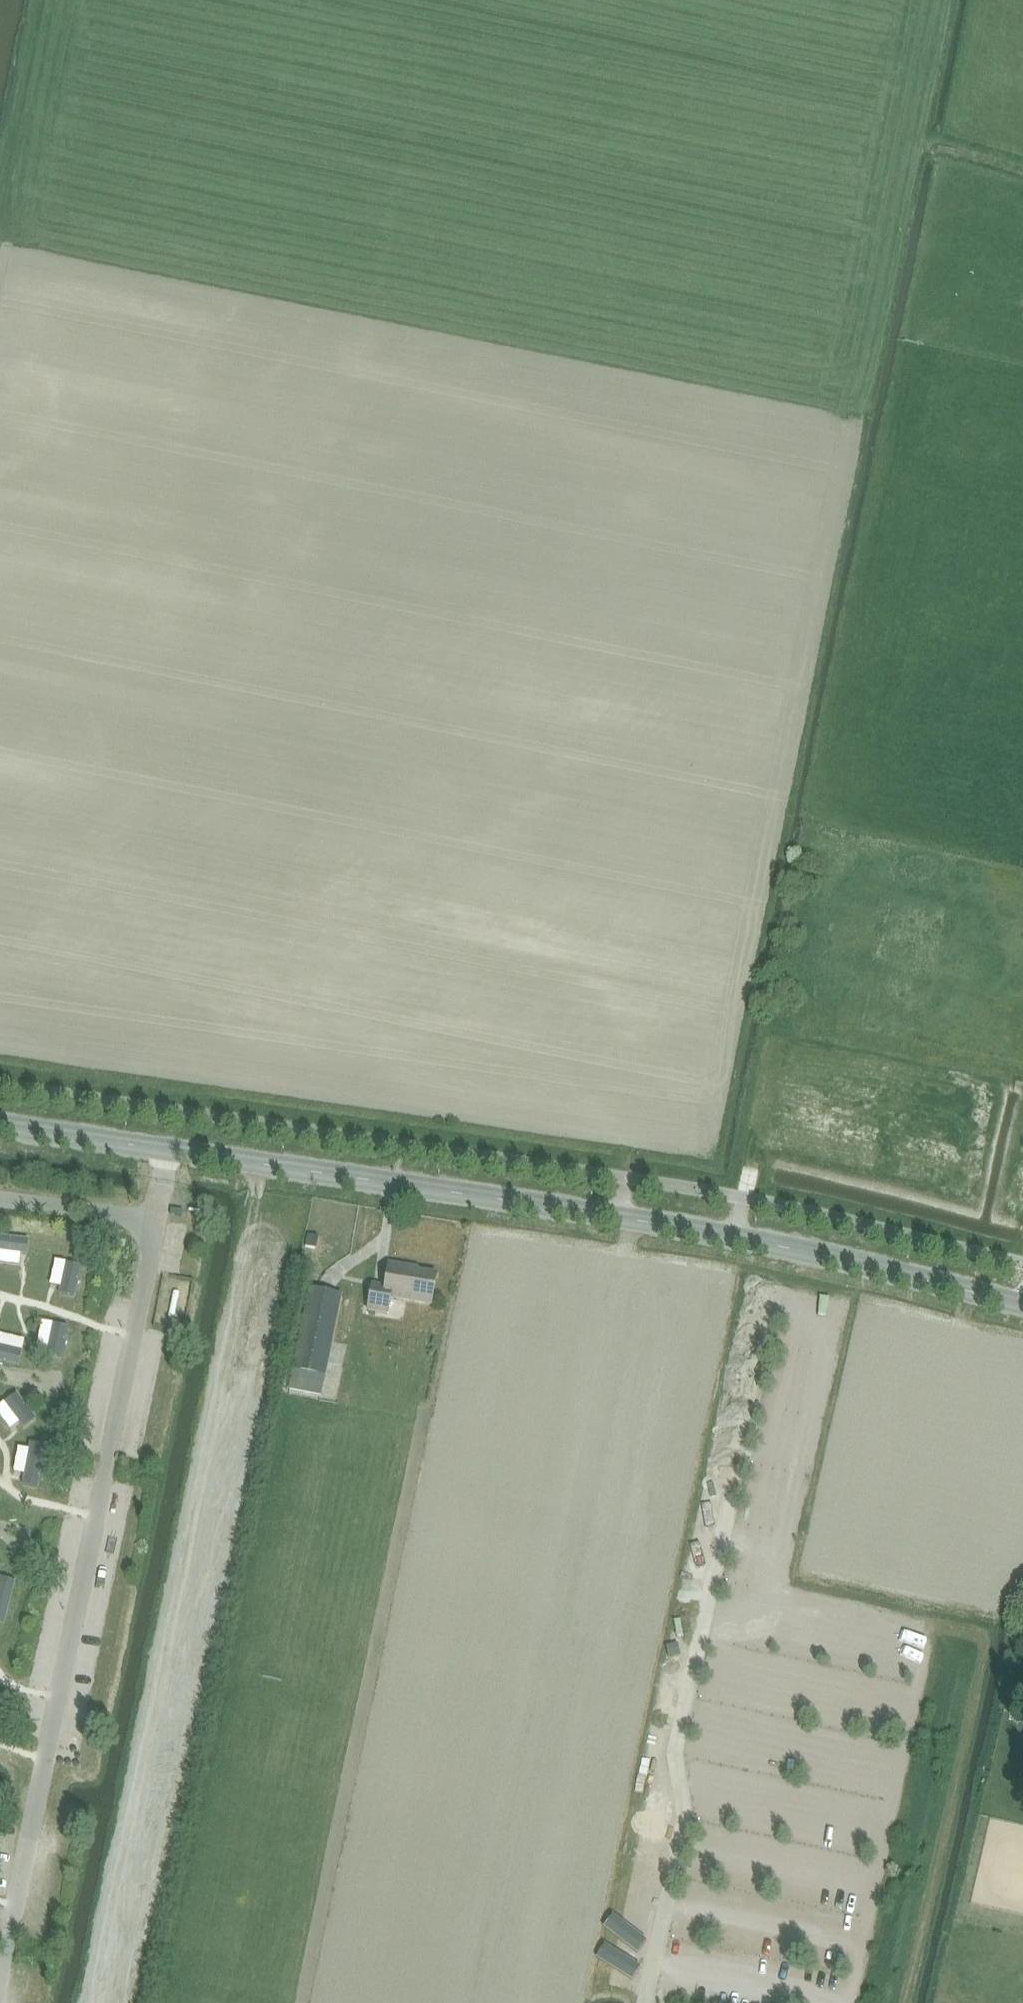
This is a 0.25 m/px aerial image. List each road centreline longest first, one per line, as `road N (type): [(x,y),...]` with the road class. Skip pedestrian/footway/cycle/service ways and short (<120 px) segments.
road 1 (tertiary): [(1022,1304),(733,1235),(0,1126)]
road 2 (track): [(150,1314),(169,1201),(187,1154)]

